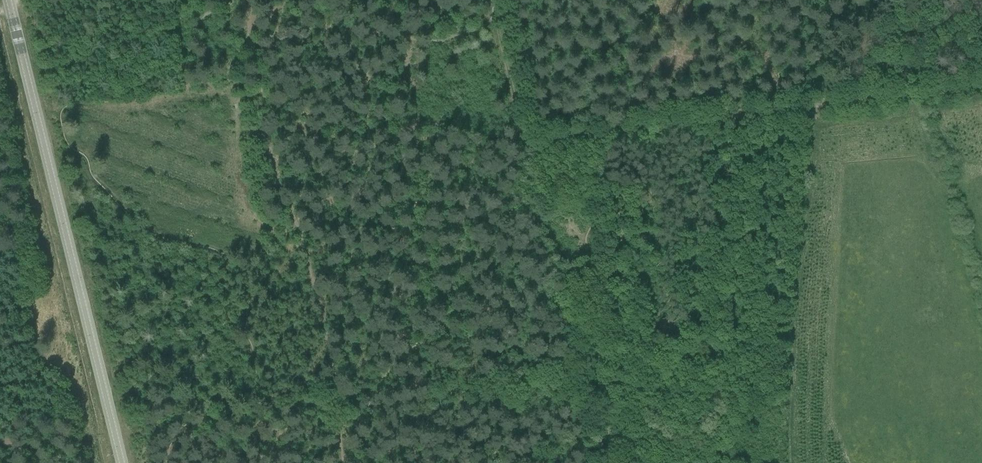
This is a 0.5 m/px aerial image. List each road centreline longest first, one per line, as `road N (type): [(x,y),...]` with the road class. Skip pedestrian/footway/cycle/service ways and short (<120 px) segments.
road 1 (tertiary): [(122,462),(9,0)]
road 2 (track): [(547,138),(981,82)]
road 3 (track): [(493,19),(524,138),(547,138)]

